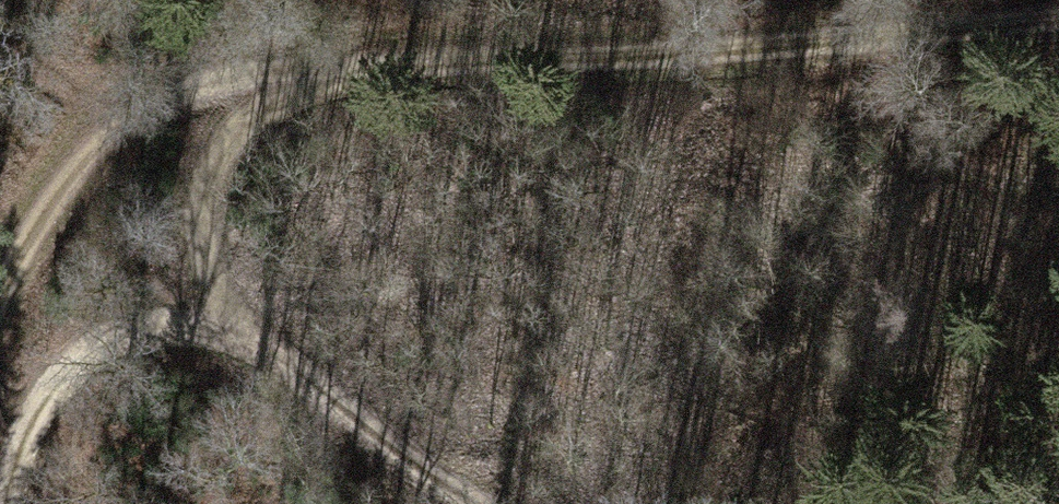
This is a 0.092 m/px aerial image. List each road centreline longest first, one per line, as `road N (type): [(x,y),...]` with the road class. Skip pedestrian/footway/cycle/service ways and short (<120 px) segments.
road 1 (track): [(1058,10),(709,50),(268,64)]
road 2 (track): [(709,50),(844,113),(1008,171),(1058,180)]
road 3 (track): [(268,64),(193,78),(123,118),(46,209),(0,292)]
road 4 (track): [(234,328),(160,314),(95,330),(63,354),(22,414),(0,503)]
road 5 (track): [(480,503),(234,328)]
road 6 (track): [(268,64),(213,158),(203,193),(208,273),(234,328)]

